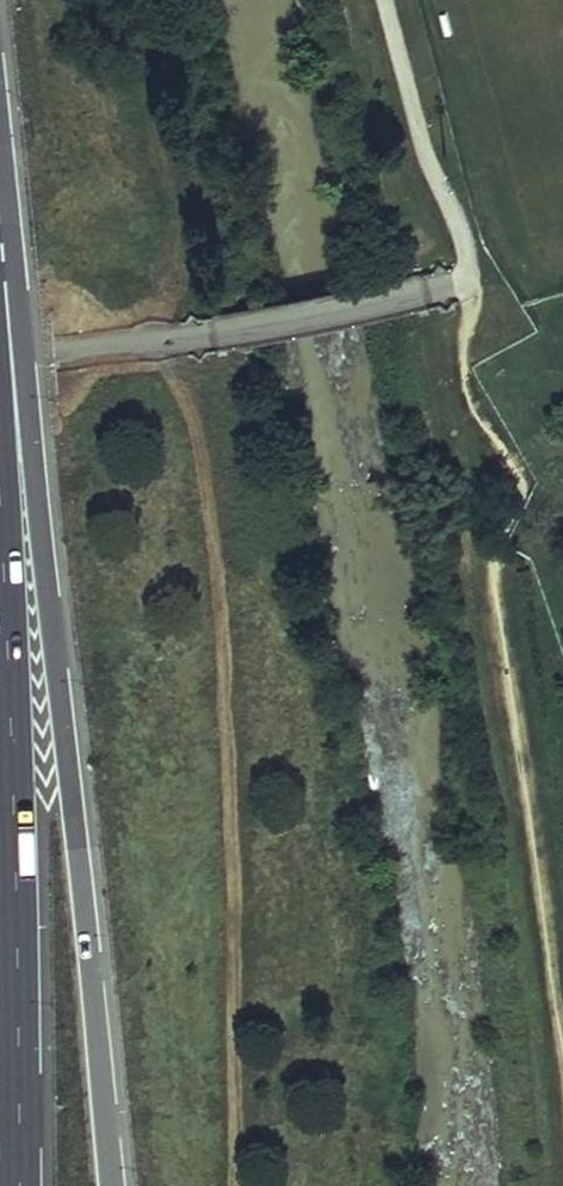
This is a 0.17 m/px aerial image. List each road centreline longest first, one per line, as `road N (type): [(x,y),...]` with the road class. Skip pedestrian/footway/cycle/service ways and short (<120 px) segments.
road 1 (motorway): [(110,1185),(0,192)]
road 2 (motorway): [(6,1185),(0,828)]

